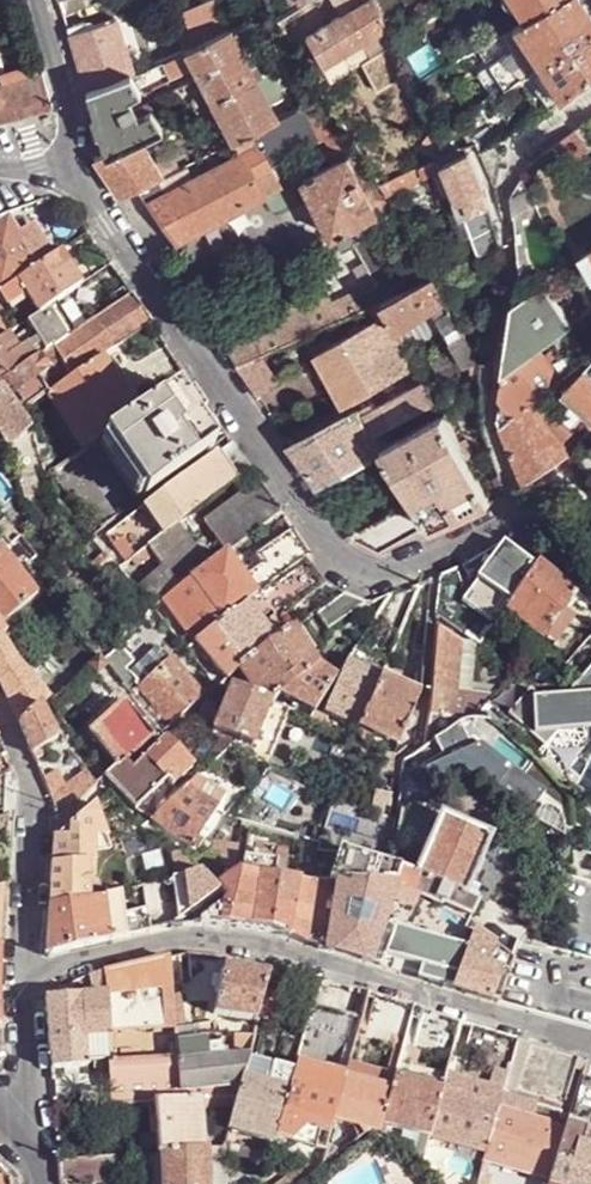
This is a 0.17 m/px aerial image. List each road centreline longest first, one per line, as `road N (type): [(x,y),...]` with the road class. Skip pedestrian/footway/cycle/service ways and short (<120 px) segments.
road 1 (residential): [(17,978),(193,939),(296,957),(590,1044)]
road 2 (residential): [(58,154),(344,558),(367,569),(434,556)]
road 3 (residential): [(393,819),(402,757),(417,741),(434,556)]
road 4 (residential): [(0,722),(31,796),(17,978)]
road 5 (residential): [(58,154),(63,100),(35,0)]
road 6 (residential): [(17,978),(28,1118)]

